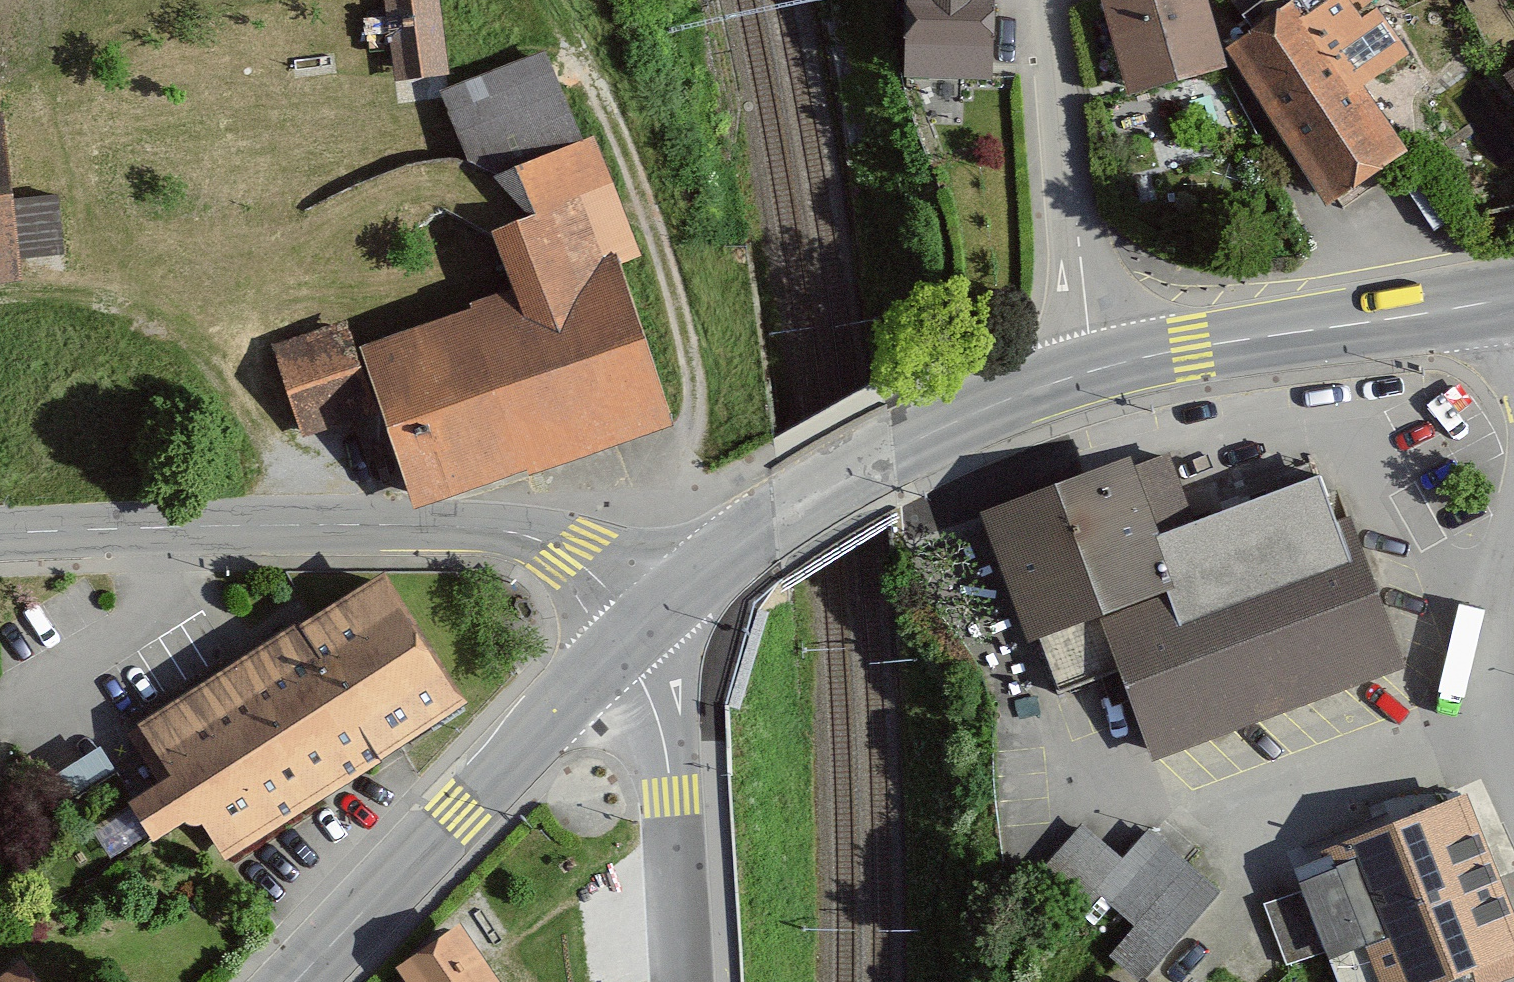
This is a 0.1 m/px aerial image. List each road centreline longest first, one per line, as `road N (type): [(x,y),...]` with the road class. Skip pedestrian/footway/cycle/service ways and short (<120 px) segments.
road 1 (tertiary): [(0,535),(500,526),(588,559),(635,629)]
road 2 (track): [(685,584),(651,487),(692,427),(690,345),(648,207),(557,0)]
road 3 (secondary): [(635,629),(720,555),(899,447),(996,398),(1093,371)]
road 4 (secondary): [(289,981),(635,629)]
road 5 (secondary): [(1093,371),(1513,296)]
road 6 (residential): [(1034,0),(1093,371)]
road 7 (residential): [(684,981),(667,721),(635,629)]
road 8 (residential): [(1513,577),(1508,631),(1513,729)]

